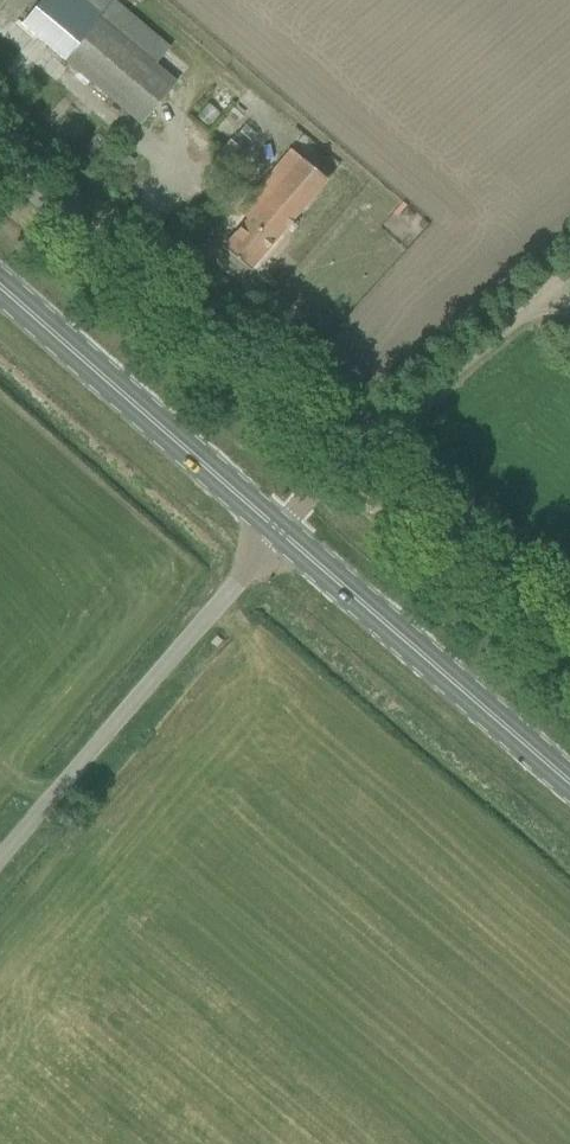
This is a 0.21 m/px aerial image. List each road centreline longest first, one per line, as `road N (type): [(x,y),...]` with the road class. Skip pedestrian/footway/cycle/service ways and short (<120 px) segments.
road 1 (unclassified): [(349,451),(0,158)]
road 2 (unclassified): [(0,857),(280,533)]
road 3 (primary): [(569,780),(280,533)]
road 4 (primary): [(280,533),(0,285)]
road 5 (unclassified): [(569,639),(349,451)]
road 6 (track): [(569,269),(349,451)]

